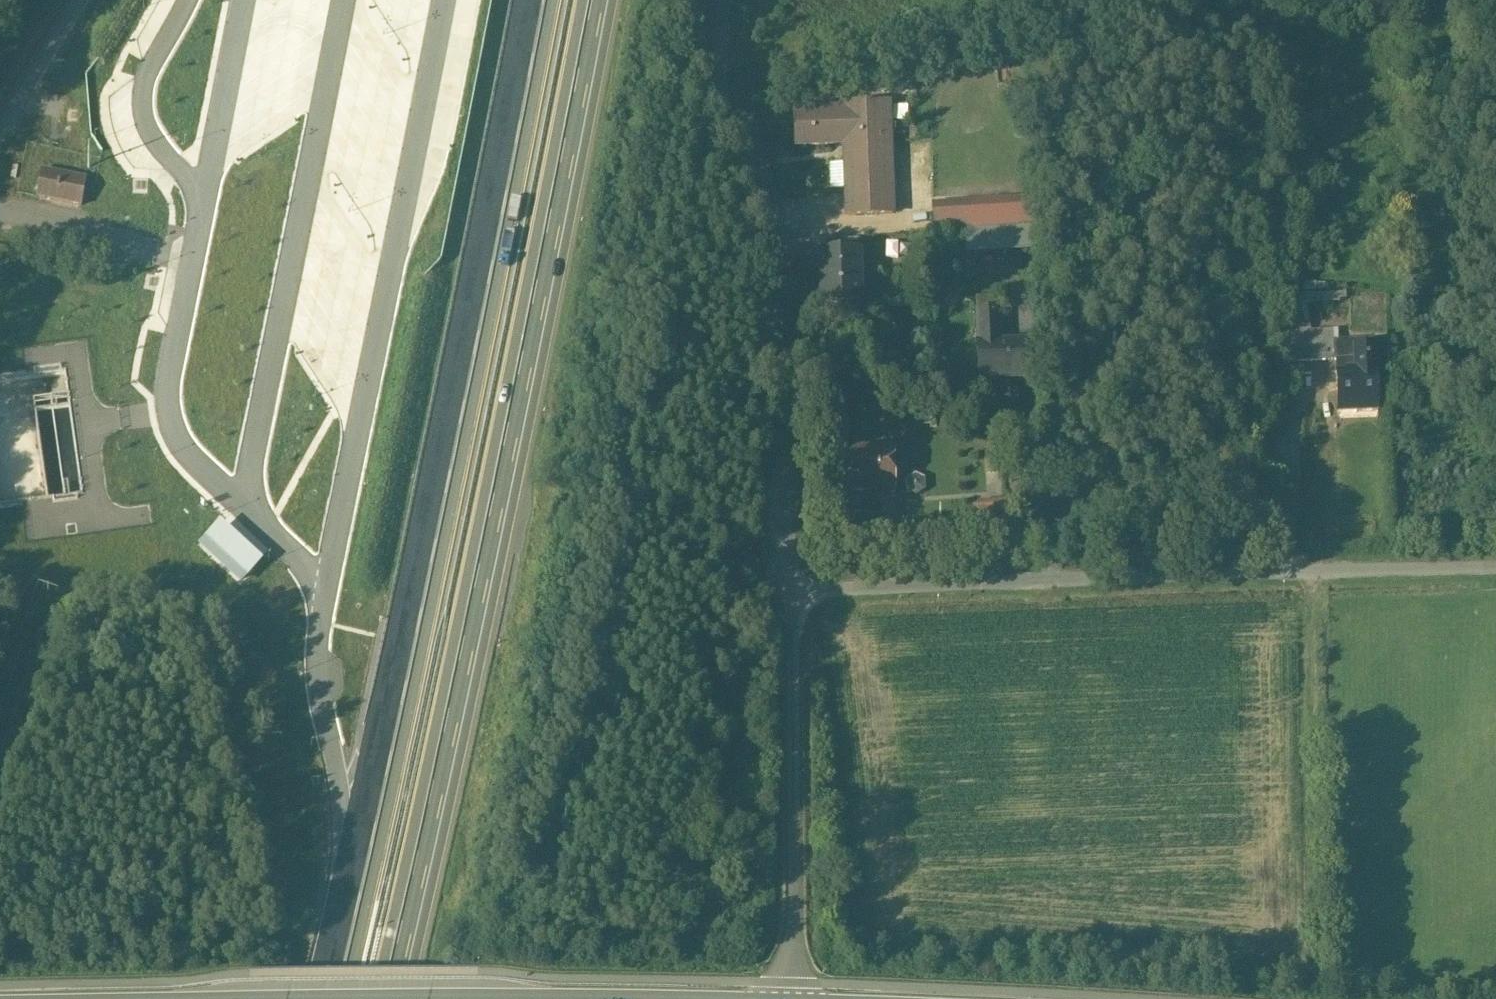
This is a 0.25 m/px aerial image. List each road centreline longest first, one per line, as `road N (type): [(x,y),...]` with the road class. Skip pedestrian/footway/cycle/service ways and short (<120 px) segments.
road 1 (motorway): [(385,998),(468,631),(592,0)]
road 2 (motorway): [(540,0),(333,998)]
road 3 (residential): [(794,588),(1495,568)]
road 4 (unclassified): [(794,588),(779,248),(720,67),(729,0)]
road 5 (unclassified): [(787,998),(794,588)]
road 6 (unclassified): [(77,0),(0,128)]

